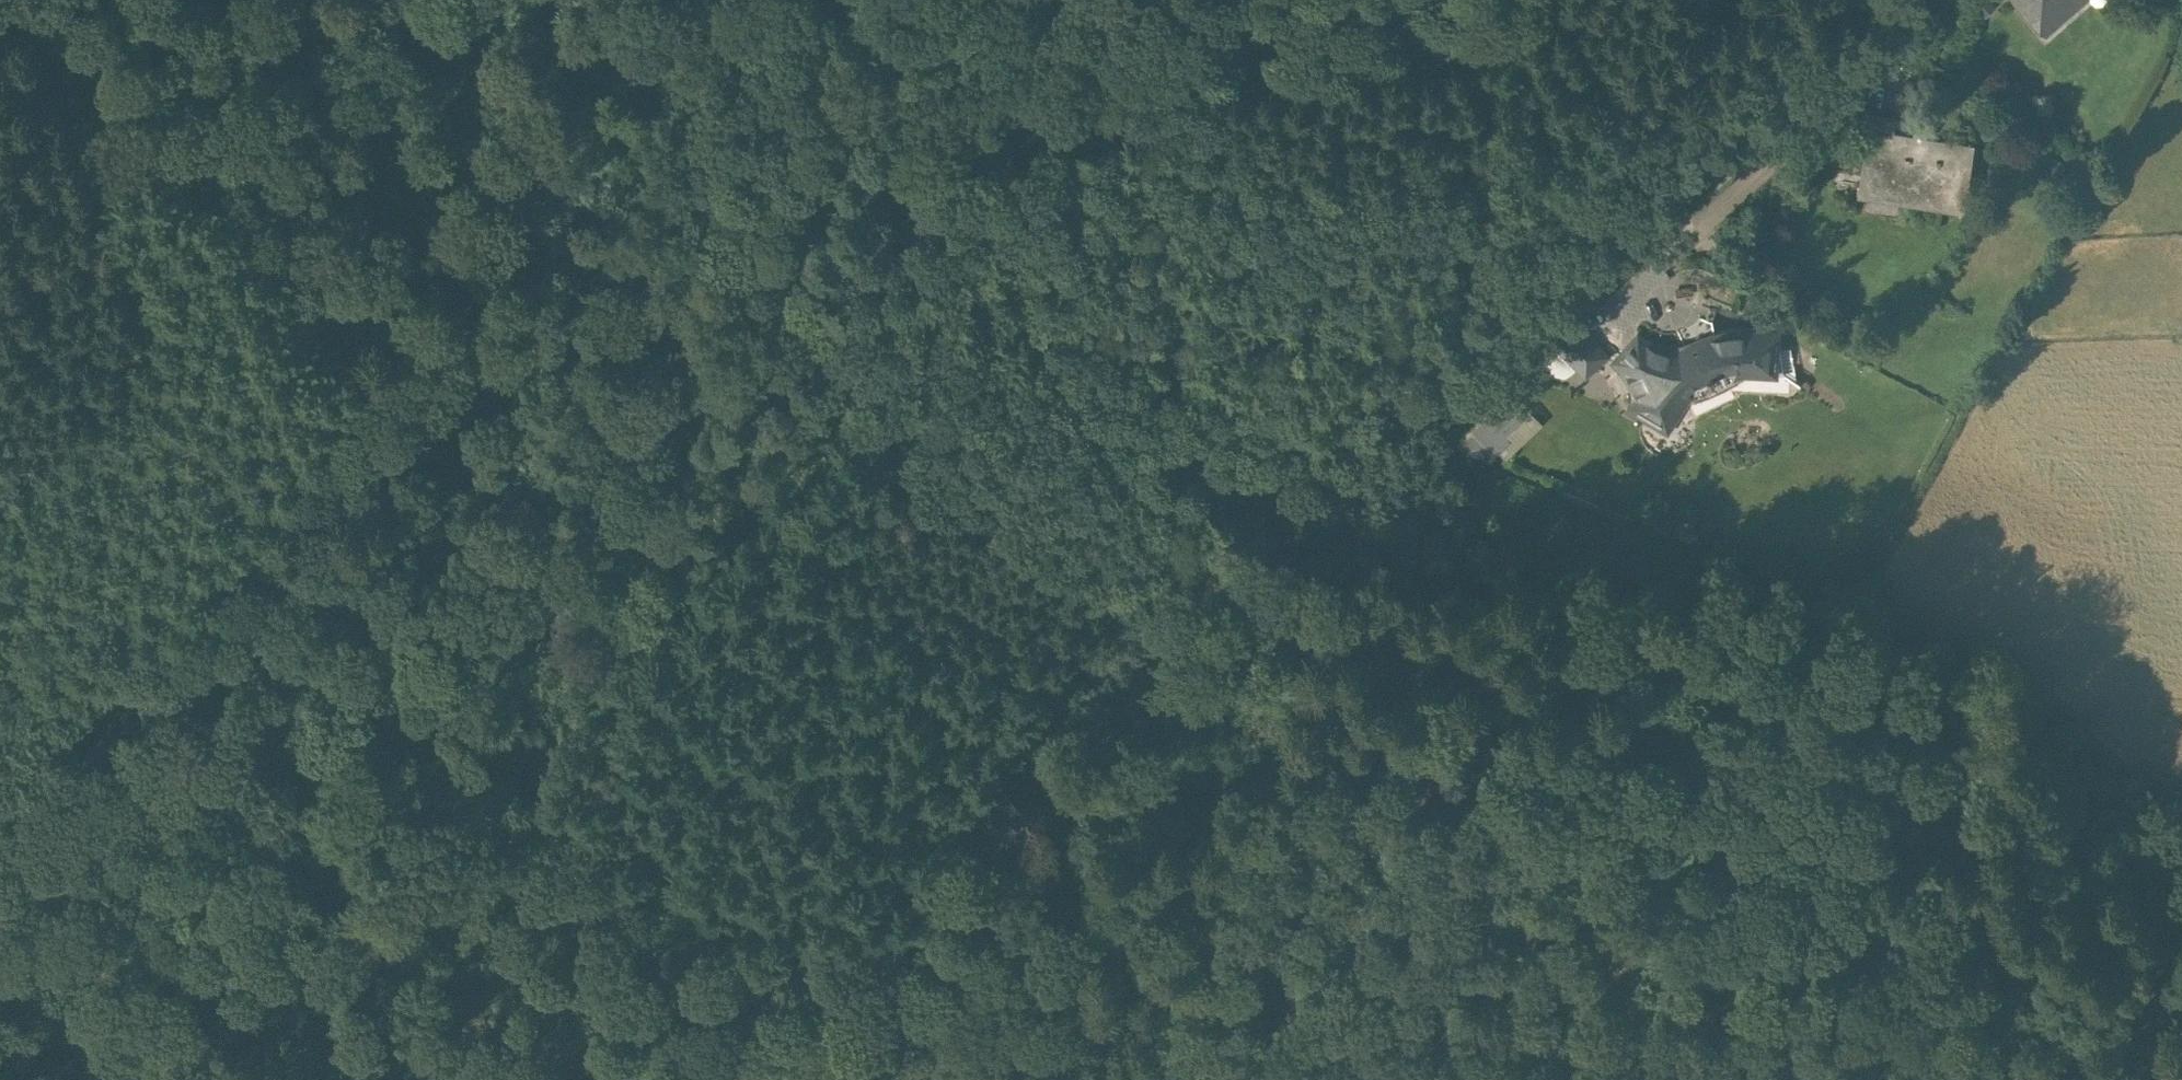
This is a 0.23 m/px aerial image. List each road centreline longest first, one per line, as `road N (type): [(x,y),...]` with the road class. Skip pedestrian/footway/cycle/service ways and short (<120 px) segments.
road 1 (track): [(838,7),(764,155),(690,407),(603,550),(529,614),(364,721),(219,835),(0,1076)]
road 2 (track): [(672,1079),(827,912),(1147,647)]
road 3 (track): [(711,36),(528,158),(432,179),(291,92)]
road 4 (track): [(1147,647),(1317,444),(1455,373)]
road 5 (track): [(838,7),(711,36)]

